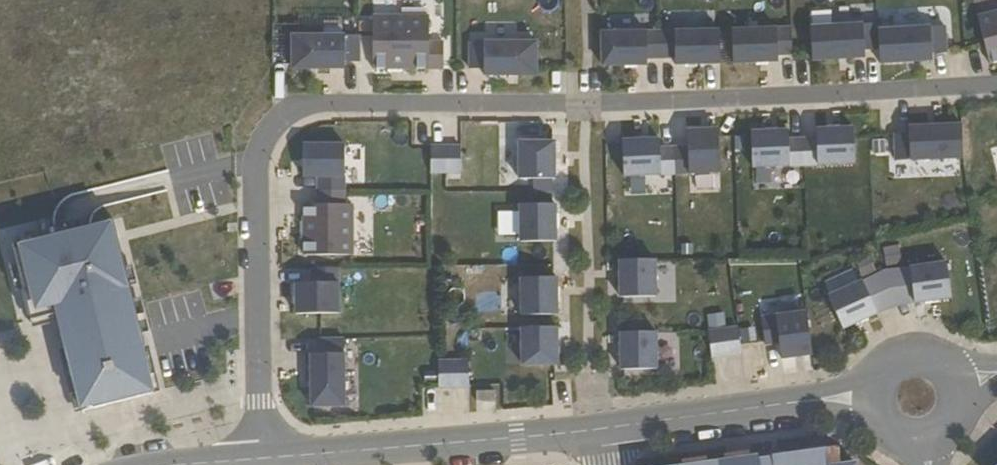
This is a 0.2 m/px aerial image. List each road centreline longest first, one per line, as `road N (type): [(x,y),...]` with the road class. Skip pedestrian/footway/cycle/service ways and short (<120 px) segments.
road 1 (residential): [(996,86),(584,105),(316,103),(292,111),(263,140),(258,161),(261,460)]
road 2 (tertiary): [(592,427),(261,460)]
road 3 (tertiary): [(808,403),(592,427)]

